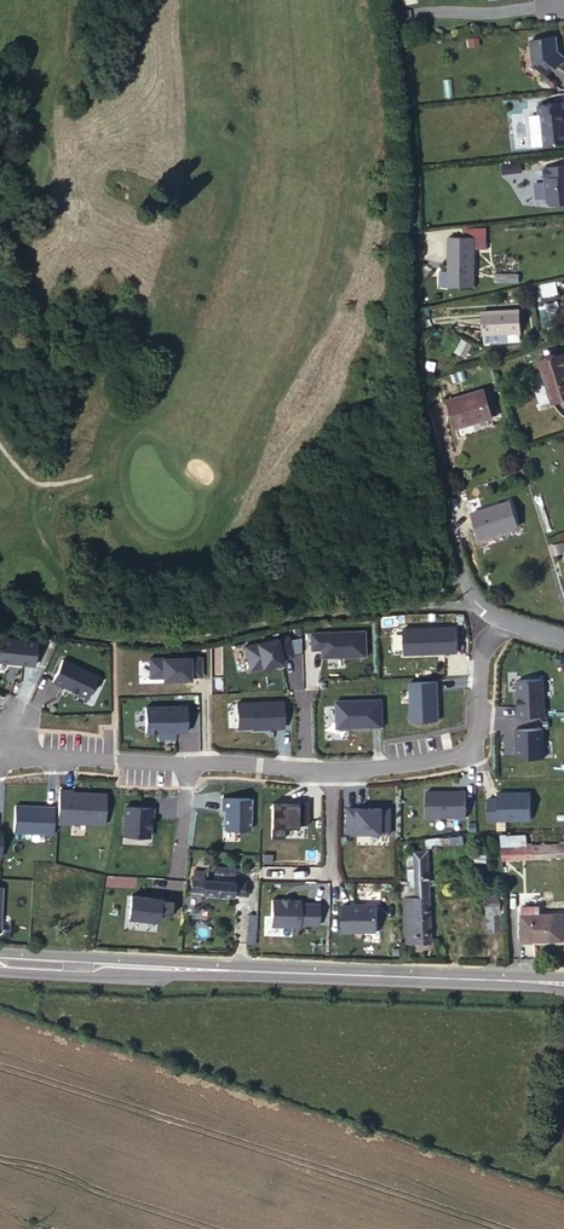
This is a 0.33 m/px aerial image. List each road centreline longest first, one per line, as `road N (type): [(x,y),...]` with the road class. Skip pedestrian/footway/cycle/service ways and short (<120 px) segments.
road 1 (residential): [(504,619),(478,607),(458,575),(413,404),(408,167),(385,0)]
road 2 (track): [(478,607),(86,626),(0,604)]
road 3 (tertiary): [(246,972),(543,983)]
road 4 (residential): [(504,619),(485,646),(479,733),(465,755),(331,772)]
road 5 (tertiary): [(0,954),(246,972)]
road 6 (tertiary): [(246,972),(0,968)]
road 7 (residential): [(191,767),(0,759)]

